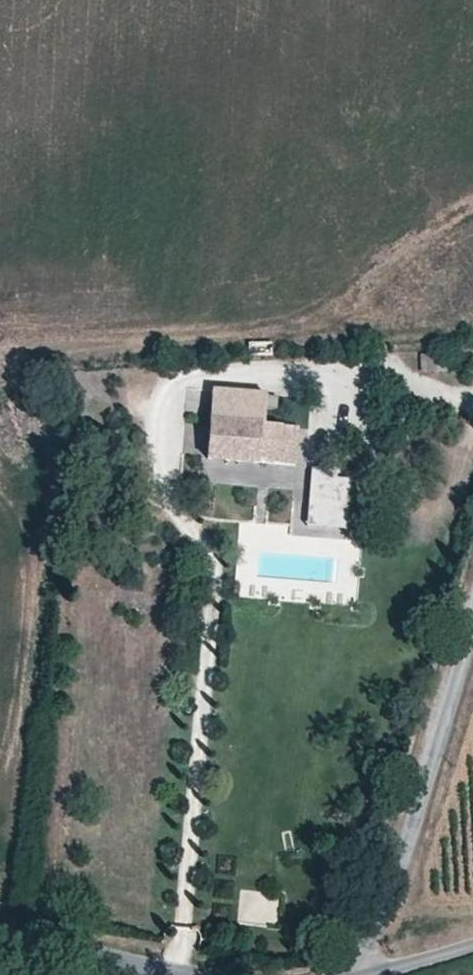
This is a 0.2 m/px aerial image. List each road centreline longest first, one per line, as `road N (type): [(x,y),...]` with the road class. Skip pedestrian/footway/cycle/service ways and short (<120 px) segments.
road 1 (unclassified): [(349,974),(472,600)]
road 2 (unclassified): [(182,974),(28,942)]

